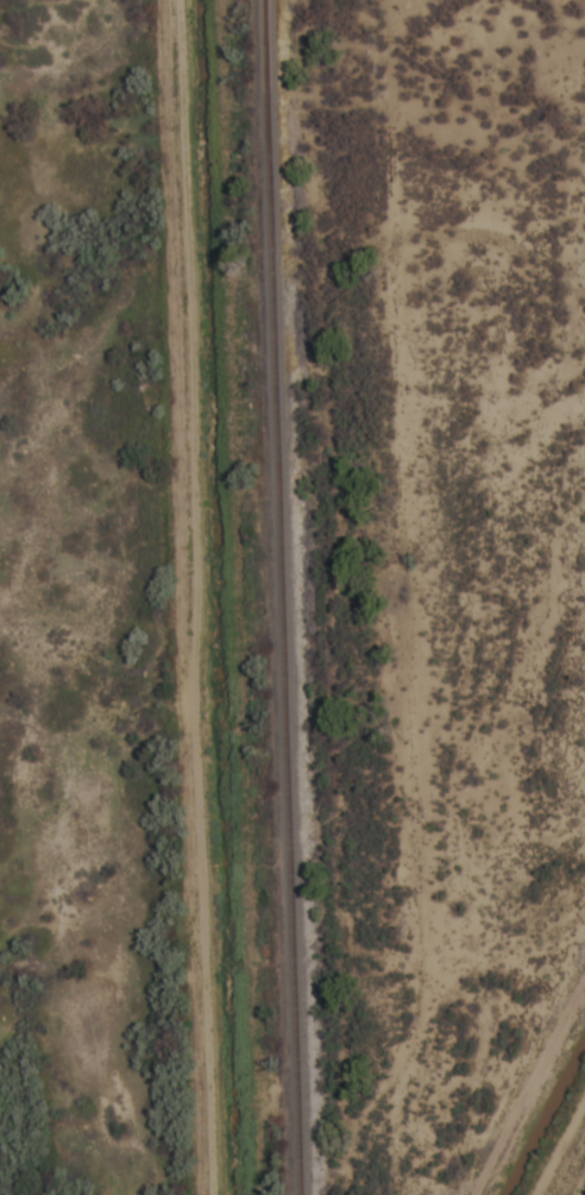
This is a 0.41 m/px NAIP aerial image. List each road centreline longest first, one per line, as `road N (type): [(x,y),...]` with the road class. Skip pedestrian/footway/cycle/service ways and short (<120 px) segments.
road 1 (track): [(335,0),(346,1112),(365,1125),(352,1150),(354,1194)]
road 2 (track): [(365,1125),(430,1025),(442,0)]

